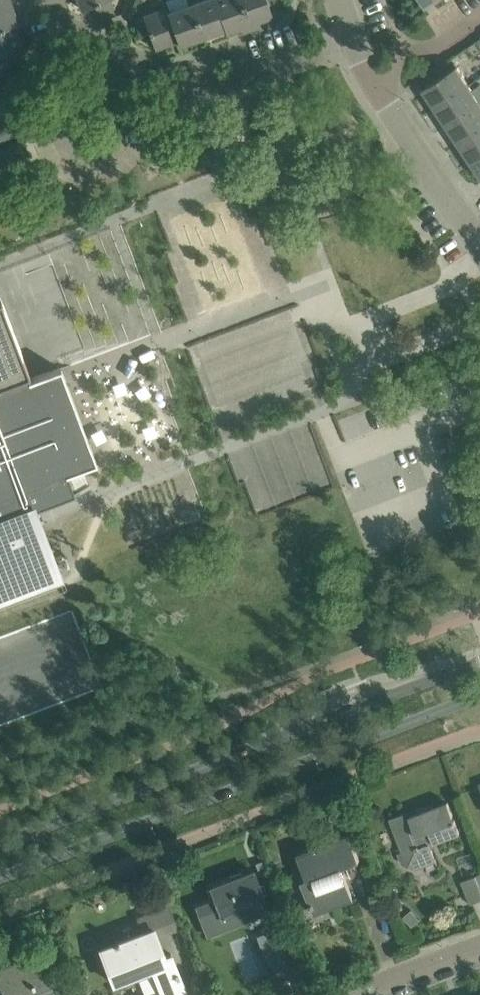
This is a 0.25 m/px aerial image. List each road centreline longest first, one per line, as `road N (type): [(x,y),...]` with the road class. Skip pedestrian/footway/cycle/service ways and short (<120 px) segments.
road 1 (tertiary): [(479,661),(0,844)]
road 2 (tertiary): [(0,878),(479,696)]
road 3 (residential): [(352,37),(171,100),(161,76),(64,24),(55,0)]
road 4 (residential): [(479,242),(373,77)]
road 5 (residential): [(357,994),(479,948)]
road 6 (residential): [(373,77),(414,47),(438,49),(479,20)]

